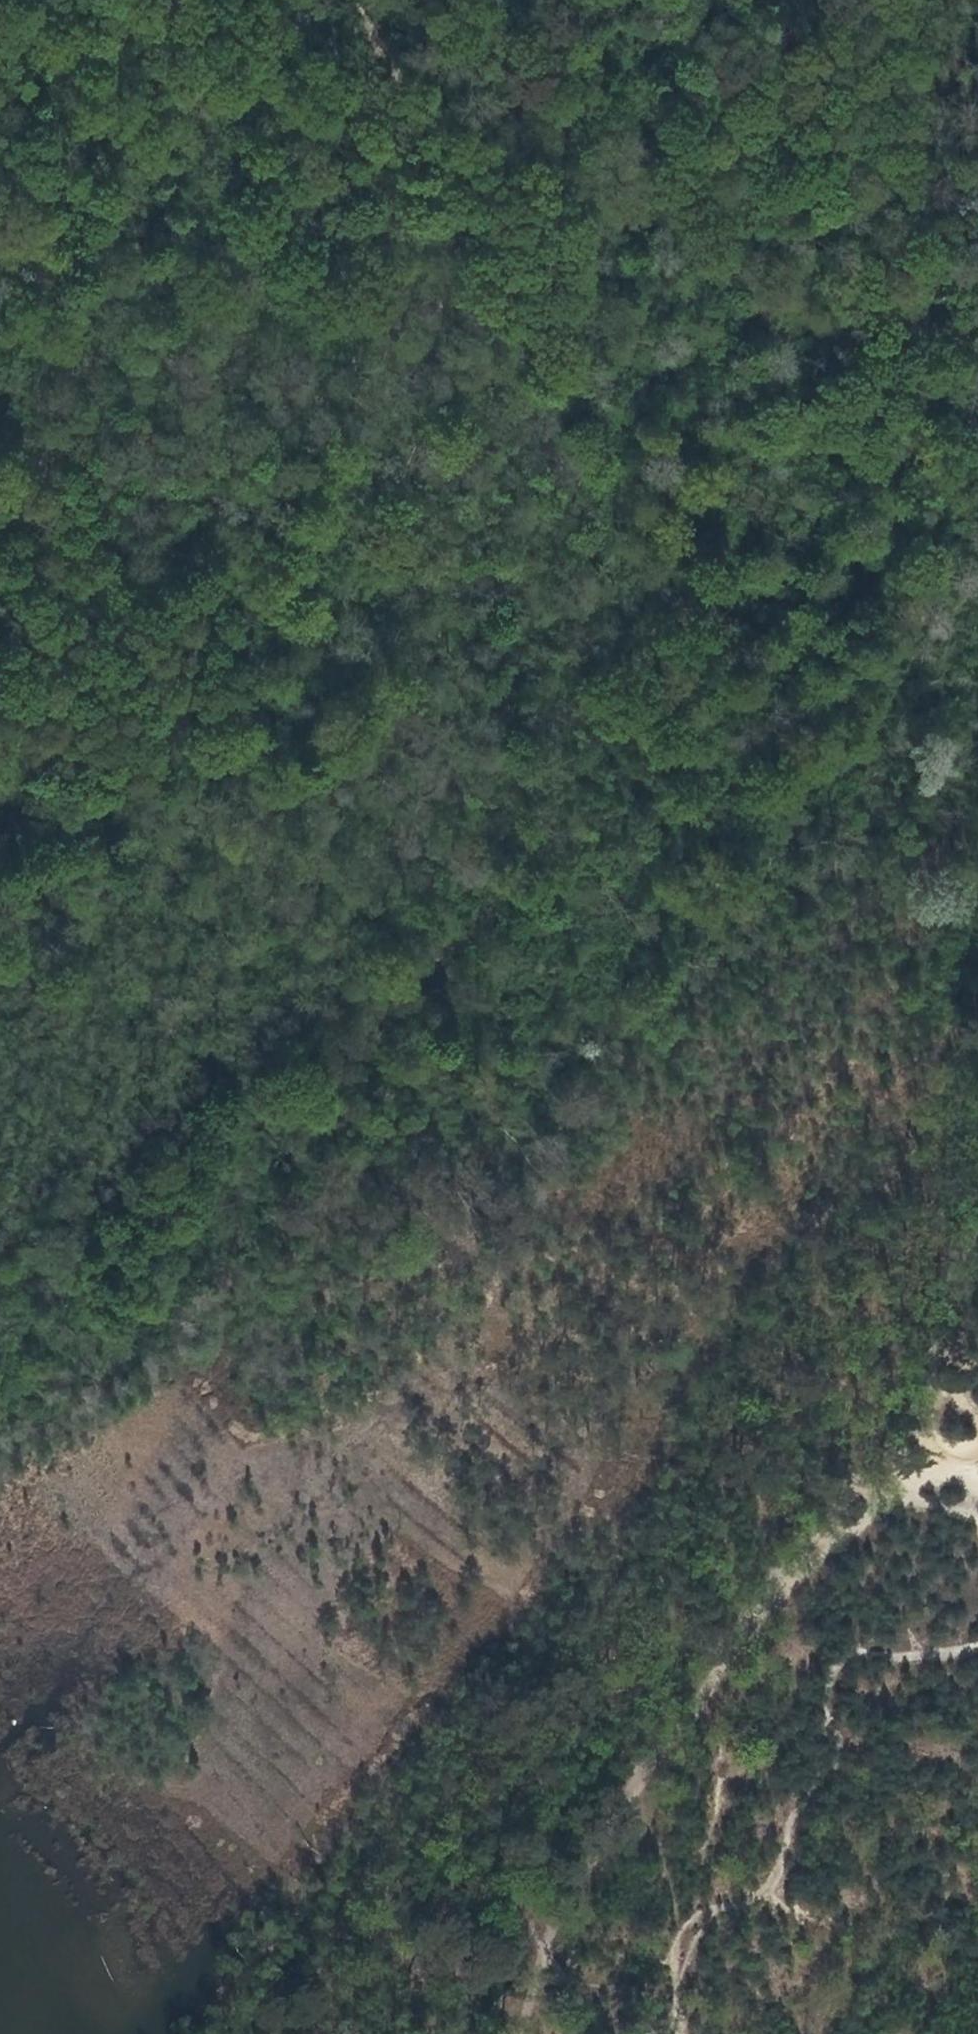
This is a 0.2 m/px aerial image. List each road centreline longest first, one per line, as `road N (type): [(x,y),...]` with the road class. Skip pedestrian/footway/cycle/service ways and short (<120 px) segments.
road 1 (track): [(864,1512),(779,1578),(765,1613),(671,1750),(623,1799),(546,1947),(521,2033)]
road 2 (track): [(977,1645),(934,1654),(857,1654),(834,1664),(825,1728),(767,1893),(693,1918),(675,1944),(681,2033)]
road 3 (track): [(952,1461),(920,1432),(932,1392),(948,1389),(977,1419)]

